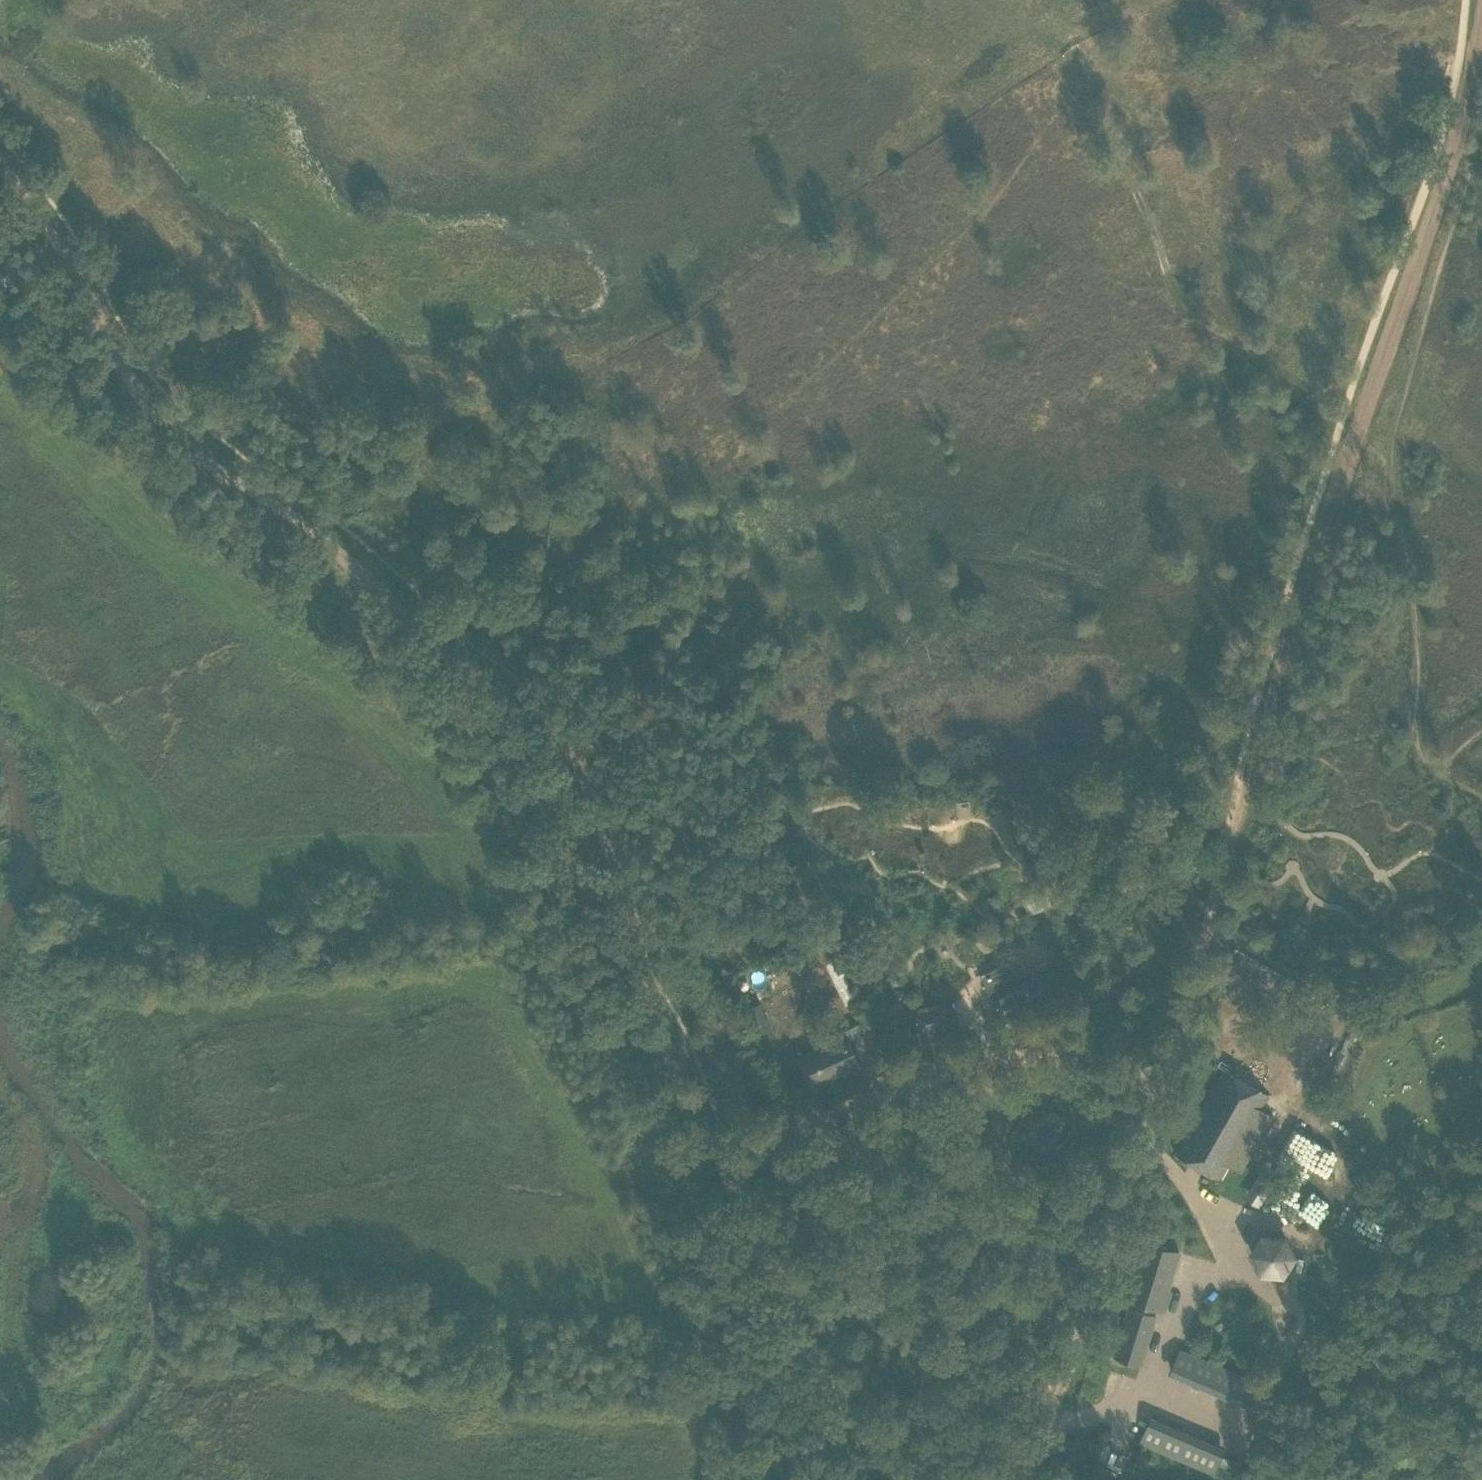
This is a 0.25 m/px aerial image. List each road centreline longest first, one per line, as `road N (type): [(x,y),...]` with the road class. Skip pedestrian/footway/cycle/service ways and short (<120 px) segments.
road 1 (track): [(729,1168),(709,1148),(635,968),(607,815),(572,743),(153,409),(120,365),(79,272),(0,162)]
road 2 (track): [(1481,26),(1465,108),(1349,457),(1211,940)]
road 3 (track): [(1481,728),(1450,761),(1431,762),(1415,744),(1417,619),(1391,463),(1396,416),(1481,131)]
road 4 (track): [(1343,416),(1258,353),(1197,322),(1171,283),(1161,241),(1120,161),(1111,85),(1074,48)]
road 5 (unclassified): [(729,1168),(986,1055),(1052,1045),(1158,1083)]
road 6 (unclassified): [(1019,1479),(1099,1277),(1158,1083)]
road 7 (track): [(894,1479),(825,1385),(729,1168)]
road 8 (track): [(1111,85),(1163,143),(1161,241)]
road 9 (track): [(1211,940),(1158,1083)]

